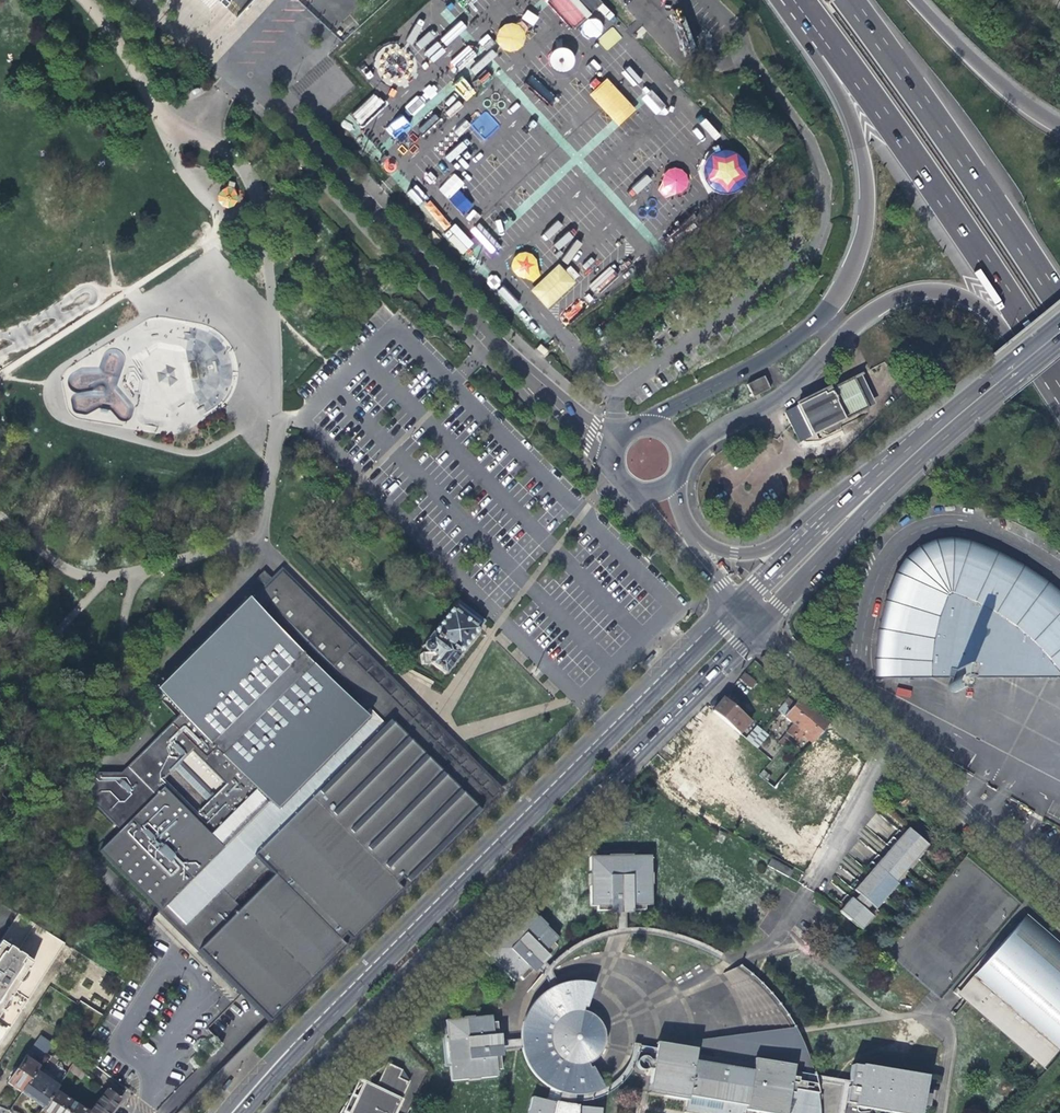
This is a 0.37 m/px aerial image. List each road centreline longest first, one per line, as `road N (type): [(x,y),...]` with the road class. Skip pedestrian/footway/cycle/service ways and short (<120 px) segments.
road 1 (residential): [(736,609),(325,1012),(233,1112)]
road 2 (residential): [(279,1112),(754,628)]
road 3 (unclassified): [(609,452),(233,59)]
road 4 (motorway): [(802,5),(1059,378)]
road 5 (motorway): [(1059,306),(848,0)]
road 6 (motorway): [(802,5),(796,30),(841,103),(863,196),(858,247),(820,316)]
road 7 (motorway): [(839,337),(899,294),(957,295),(980,305),(1037,377),(1059,381)]
road 8 (secondary): [(754,628),(930,437)]
road 9 (secondary): [(889,748),(1059,895)]
road 10 (secondary): [(820,316),(648,422)]
road 11 (secondary): [(683,457),(814,371),(839,337)]
road 12 (motorway): [(1059,124),(965,57),(913,0)]
road 13 (secondary): [(754,628),(889,748)]
road 14 (secondary): [(930,437),(895,456),(795,546)]
road 15 (secondary): [(1059,327),(930,437)]
road 16 (residential): [(889,748),(812,890)]

